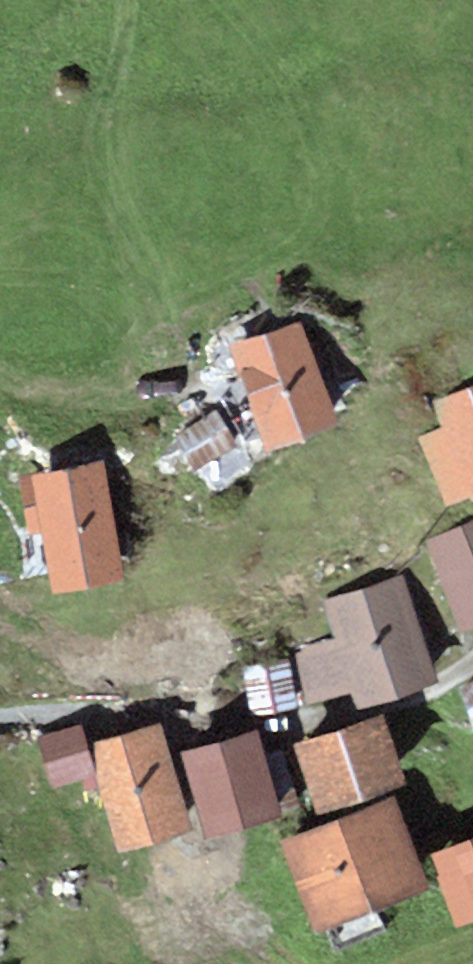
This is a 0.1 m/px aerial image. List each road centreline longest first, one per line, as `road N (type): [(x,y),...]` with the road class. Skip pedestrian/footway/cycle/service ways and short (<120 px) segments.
road 1 (track): [(472,660),(419,696),(359,712),(265,721),(186,712),(0,719)]

